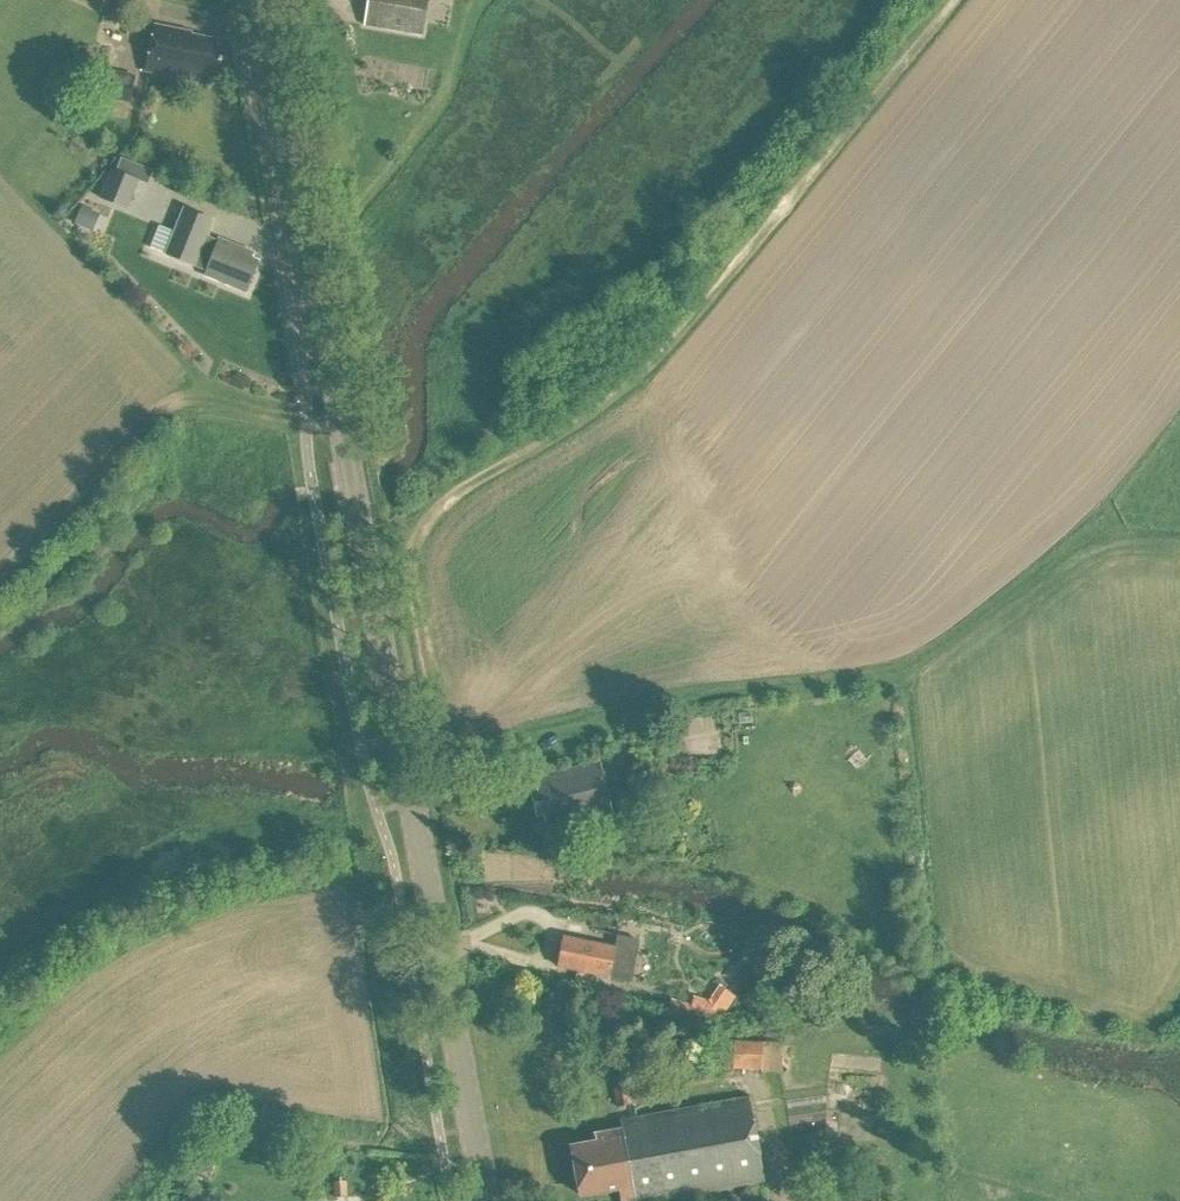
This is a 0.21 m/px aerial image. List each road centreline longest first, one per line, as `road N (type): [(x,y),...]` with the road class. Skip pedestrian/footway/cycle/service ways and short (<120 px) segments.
road 1 (secondary): [(488,1200),(258,0)]
road 2 (track): [(377,811),(412,798),(444,761),(411,552),(435,509),(604,402),(663,350),(955,0)]
road 3 (track): [(0,578),(164,409),(199,402),(306,424)]

